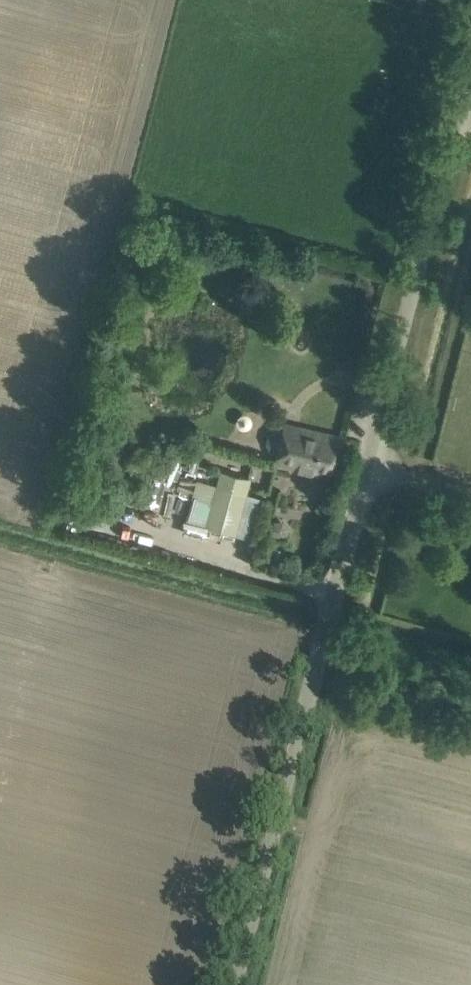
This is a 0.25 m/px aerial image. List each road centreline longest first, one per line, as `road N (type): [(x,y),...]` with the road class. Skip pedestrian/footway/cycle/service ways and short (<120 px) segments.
road 1 (unclassified): [(233,984),(470,45)]

